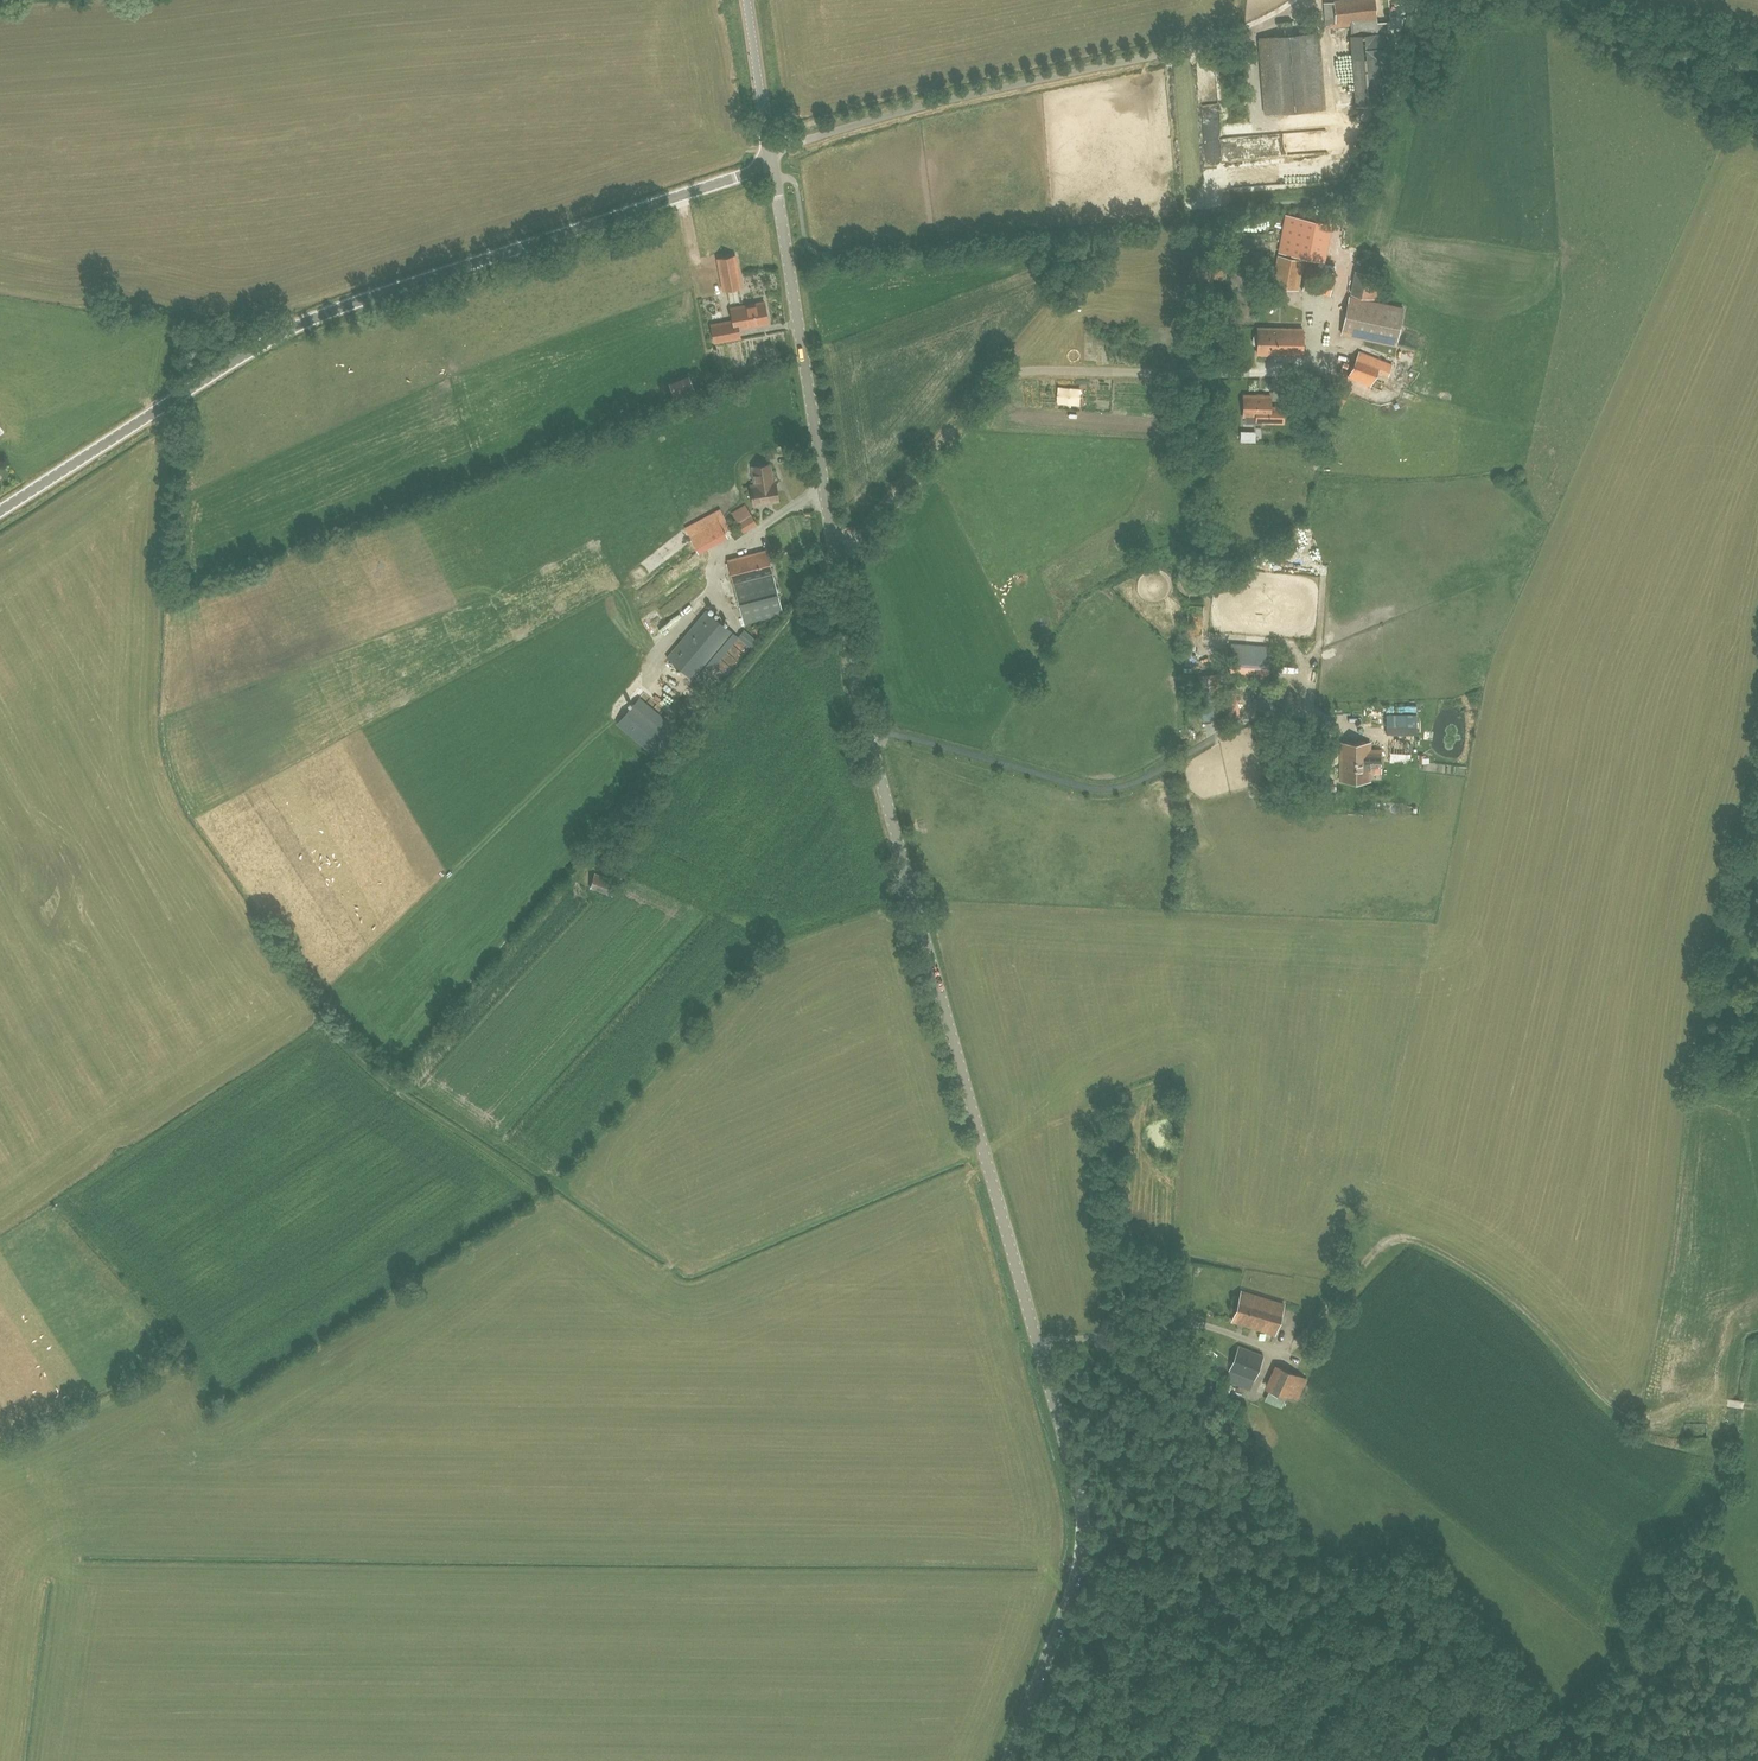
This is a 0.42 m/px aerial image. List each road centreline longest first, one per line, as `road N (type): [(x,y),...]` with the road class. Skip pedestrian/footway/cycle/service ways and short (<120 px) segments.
road 1 (tertiary): [(1005,1760),(1077,1573),(1078,1491),(867,731),(771,163)]
road 2 (unclassified): [(0,510),(303,321),(771,163)]
road 3 (tertiary): [(771,163),(747,0)]

